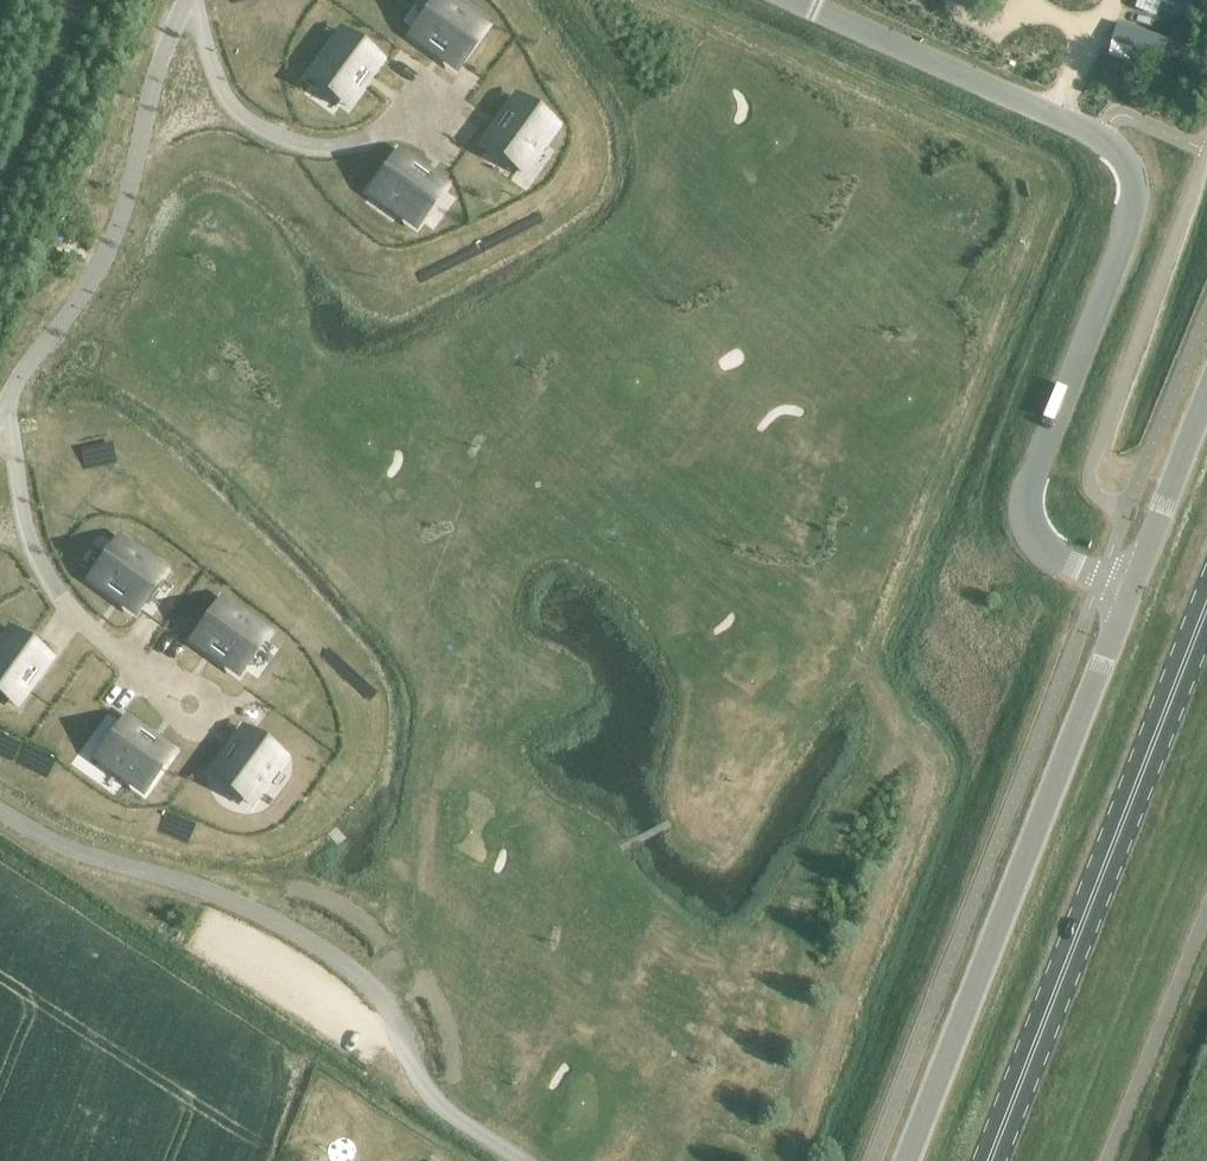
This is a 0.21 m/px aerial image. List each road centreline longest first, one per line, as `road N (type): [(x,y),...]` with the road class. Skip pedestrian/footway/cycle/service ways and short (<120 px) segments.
road 1 (unclassified): [(790,0),(1093,136),(1118,157),(1131,179),(1131,212),(1025,503),(1040,545),(1131,588)]
road 2 (residential): [(515,1160),(421,1097),(400,1033),(337,963),(219,897),(71,848),(0,809)]
road 3 (unclassified): [(1131,588),(907,1160)]
road 4 (primary): [(1206,608),(988,1160)]
road 5 (residential): [(3,401),(74,312),(118,231),(142,140)]
road 6 (residential): [(223,99),(252,124),(307,142),(373,136),(434,108)]
road 7 (residential): [(34,547),(69,615),(188,703)]
road 8 (unclassified): [(1206,400),(1131,588)]
road 9 (residential): [(3,401),(34,547)]
road 10 (residential): [(142,140),(188,0)]

